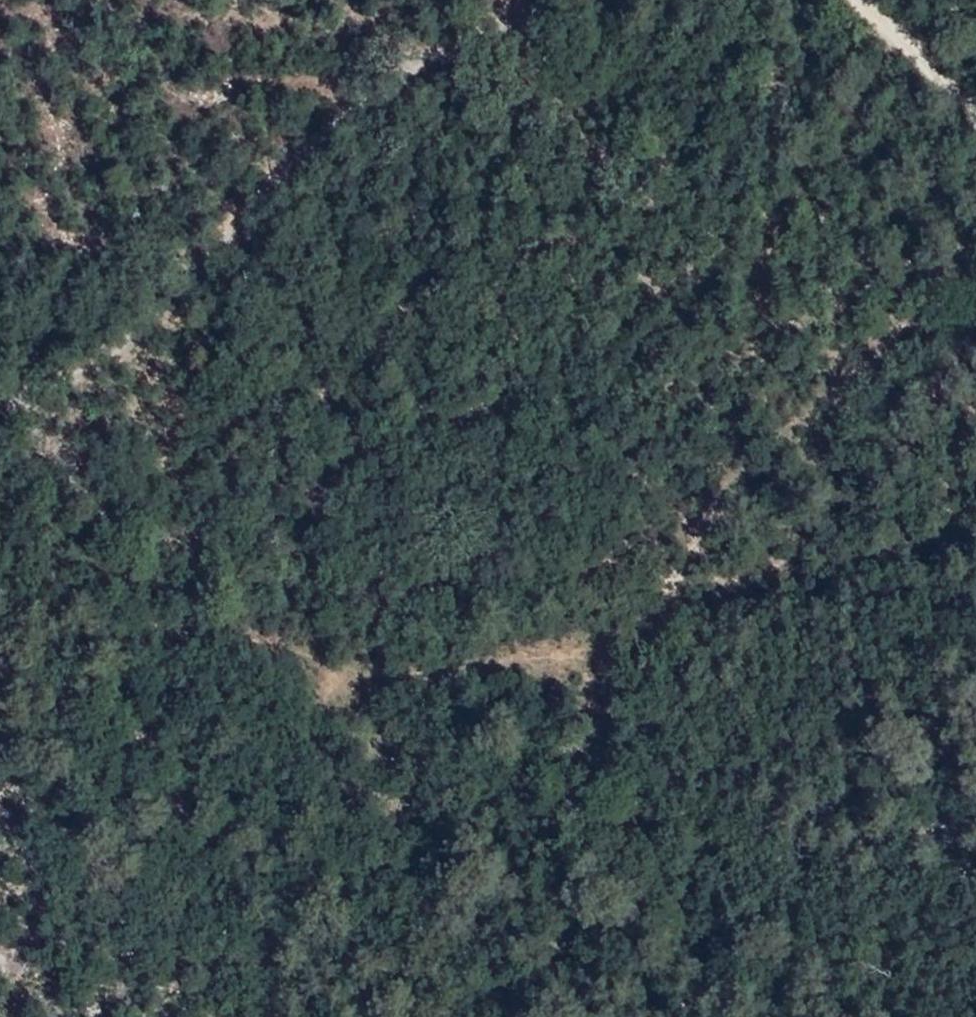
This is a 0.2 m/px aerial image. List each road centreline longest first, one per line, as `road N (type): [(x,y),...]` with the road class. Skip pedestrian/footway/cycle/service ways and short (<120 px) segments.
road 1 (track): [(0,394),(35,391),(157,310),(239,231),(291,149),(448,37),(533,0)]
road 2 (track): [(975,109),(858,0)]

